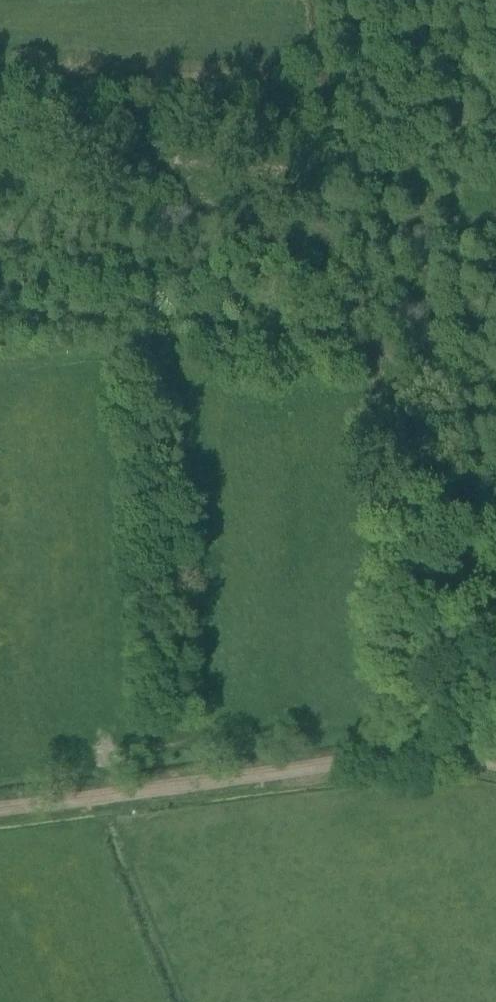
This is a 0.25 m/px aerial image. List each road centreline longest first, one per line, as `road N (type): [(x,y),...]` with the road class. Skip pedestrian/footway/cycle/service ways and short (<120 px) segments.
road 1 (track): [(0,807),(434,759),(495,766)]

